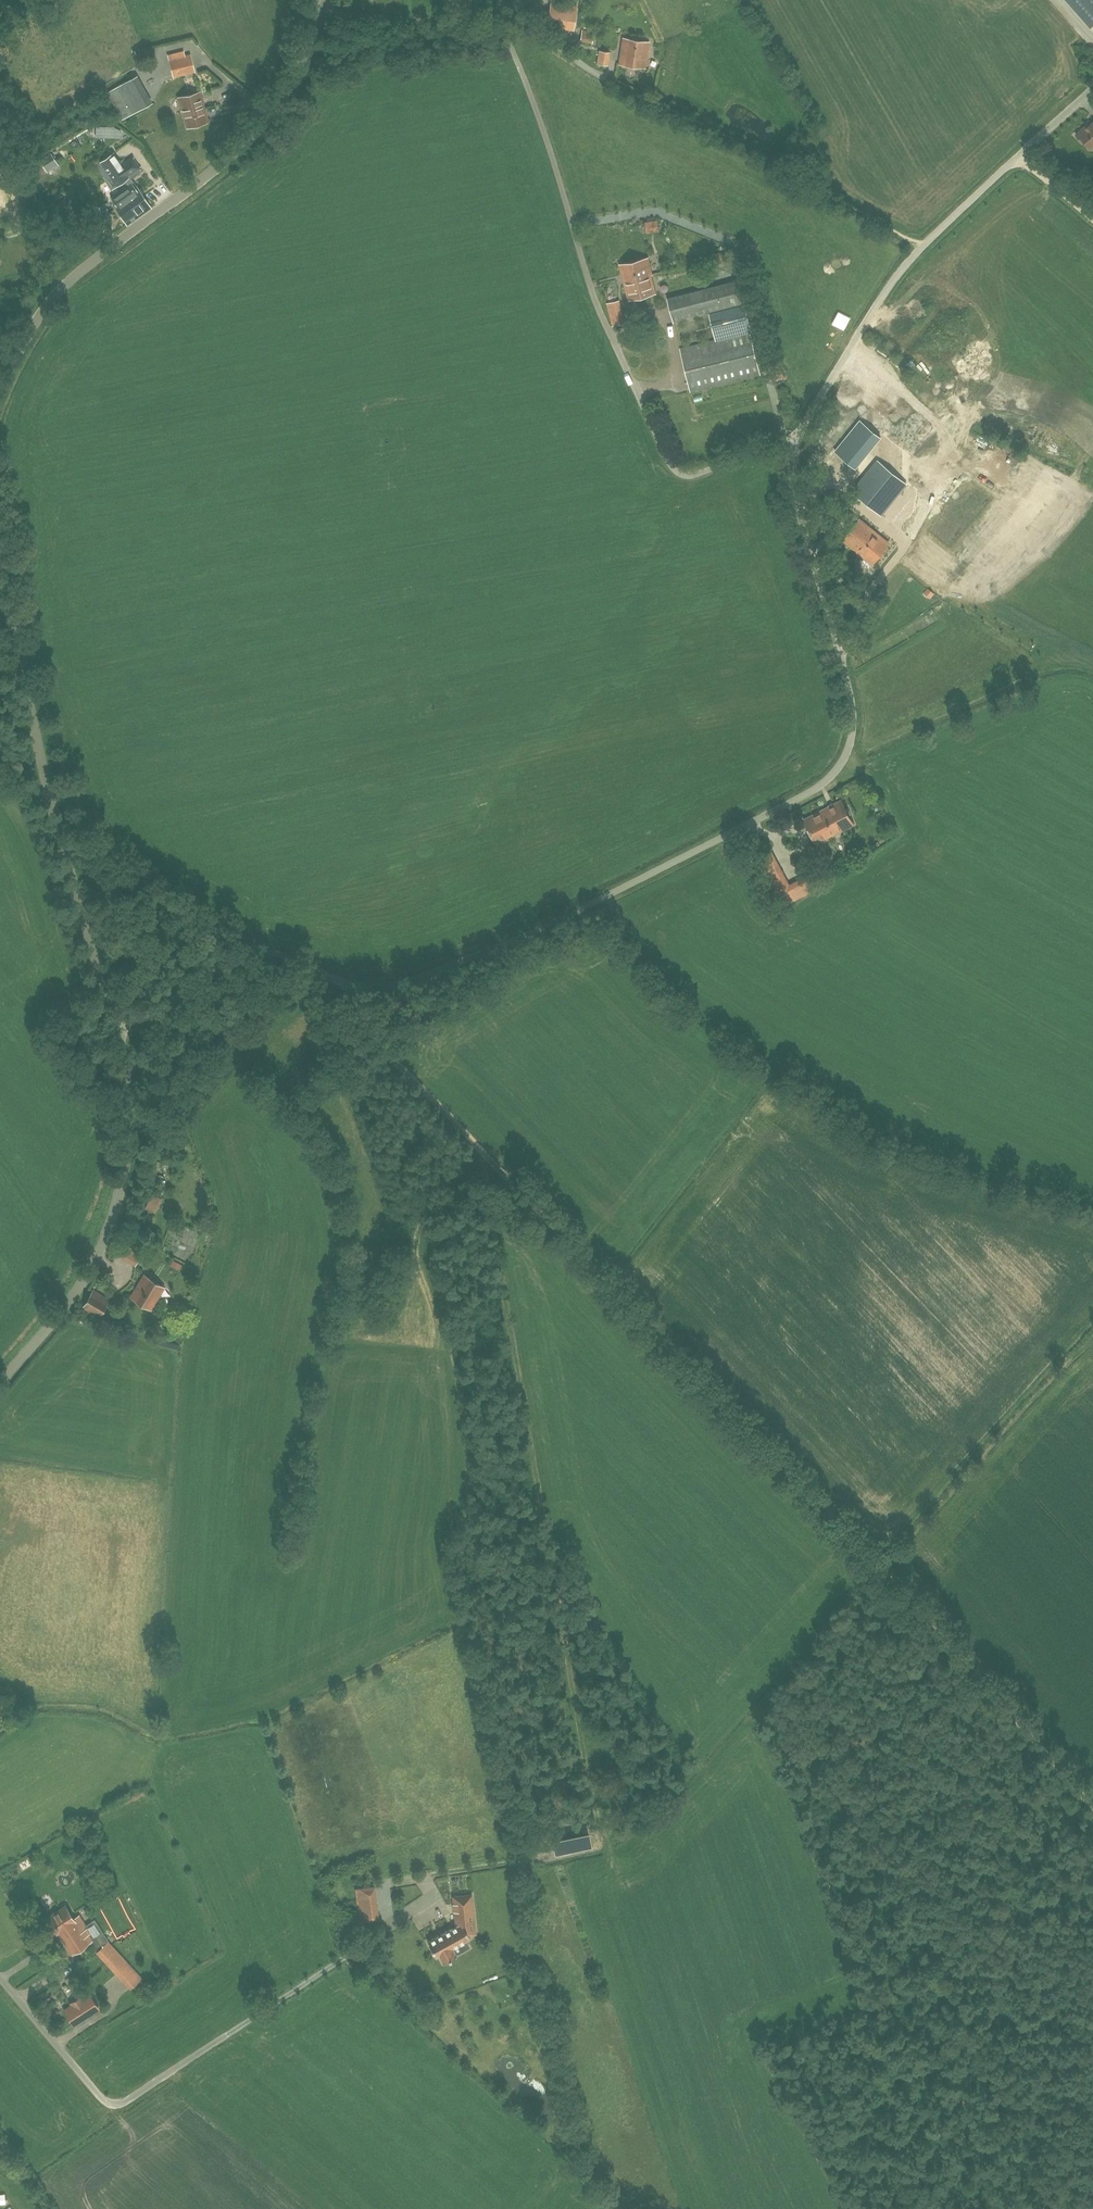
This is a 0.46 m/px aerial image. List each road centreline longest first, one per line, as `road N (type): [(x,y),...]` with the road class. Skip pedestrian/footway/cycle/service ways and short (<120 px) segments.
road 1 (unclassified): [(116,1027),(243,954),(284,956),(350,985),(406,982),(581,913),(823,785),(845,755),(850,717),(804,547),(791,444)]
road 2 (track): [(350,985),(397,1062),(1092,1809)]
road 3 (track): [(472,1141),(504,1237),(603,1834),(426,1877)]
road 4 (residential): [(791,444),(689,476),(666,458),(585,279),(504,32)]
road 5 (unclassified): [(0,1978),(100,2095),(113,2104),(130,2100),(435,1897),(426,1877)]
road 6 (tertiary): [(0,390),(62,287),(258,141),(321,14)]
road 7 (tertiary): [(116,1027),(37,743),(0,558)]
road 8 (unclassified): [(791,444),(901,269),(1092,89)]
road 9 (tertiary): [(0,1383),(91,1268),(117,1205),(130,1094),(116,1027)]
road 10 (unclassified): [(504,32),(321,14)]

